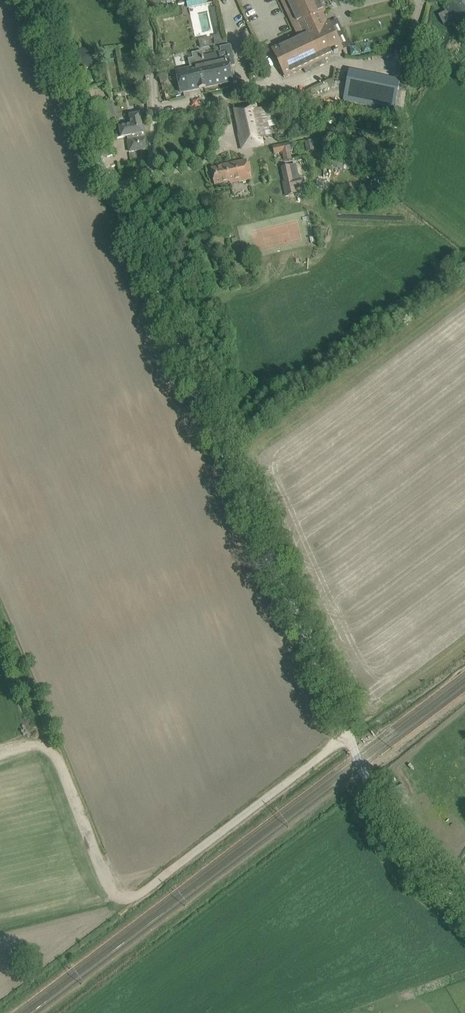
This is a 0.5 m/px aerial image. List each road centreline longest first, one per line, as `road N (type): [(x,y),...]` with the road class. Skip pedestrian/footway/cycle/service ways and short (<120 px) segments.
road 1 (unclassified): [(464,905),(415,860),(362,769),(26,0)]
road 2 (track): [(0,756),(50,740),(117,891),(135,895),(348,735)]

